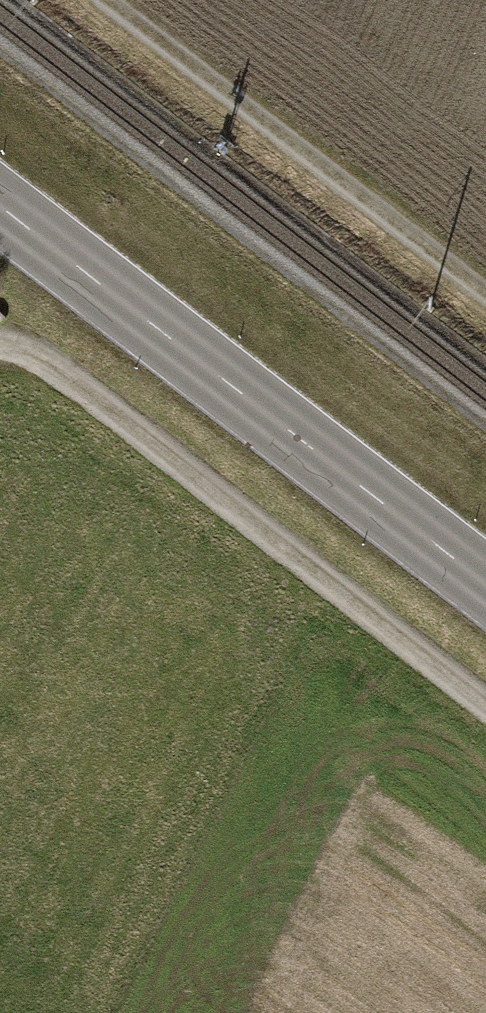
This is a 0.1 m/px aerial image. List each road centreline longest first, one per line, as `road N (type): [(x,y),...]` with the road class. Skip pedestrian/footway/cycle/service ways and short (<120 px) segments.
road 1 (secondary): [(0,204),(485,586)]
road 2 (track): [(0,340),(45,356),(485,699)]
road 3 (track): [(112,0),(485,295)]

